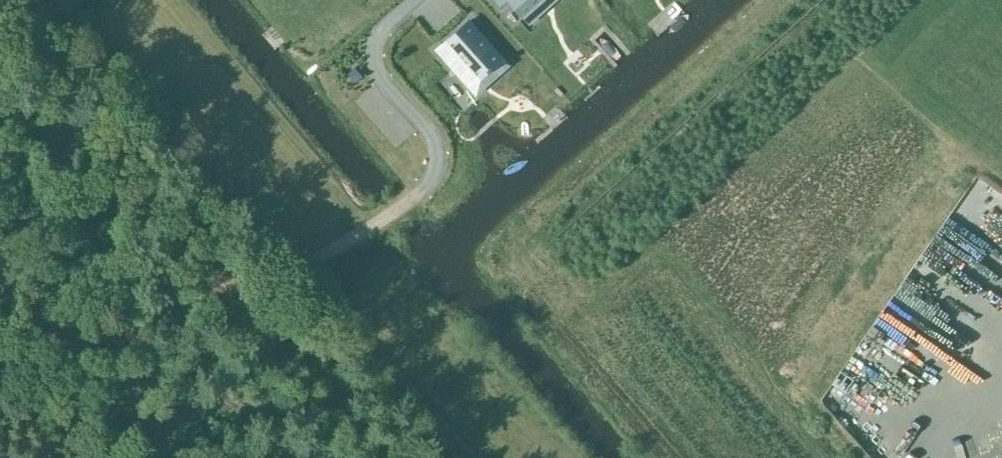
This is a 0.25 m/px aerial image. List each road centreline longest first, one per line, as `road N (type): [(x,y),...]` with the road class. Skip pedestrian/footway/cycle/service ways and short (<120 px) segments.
road 1 (track): [(387,457),(321,387),(267,350),(153,214),(79,167),(0,136)]
road 2 (residential): [(220,286),(264,289),(368,228),(430,178),(436,152),(427,131),(382,80),(375,59),(377,40),(412,0)]
road 3 (track): [(164,457),(0,277)]

